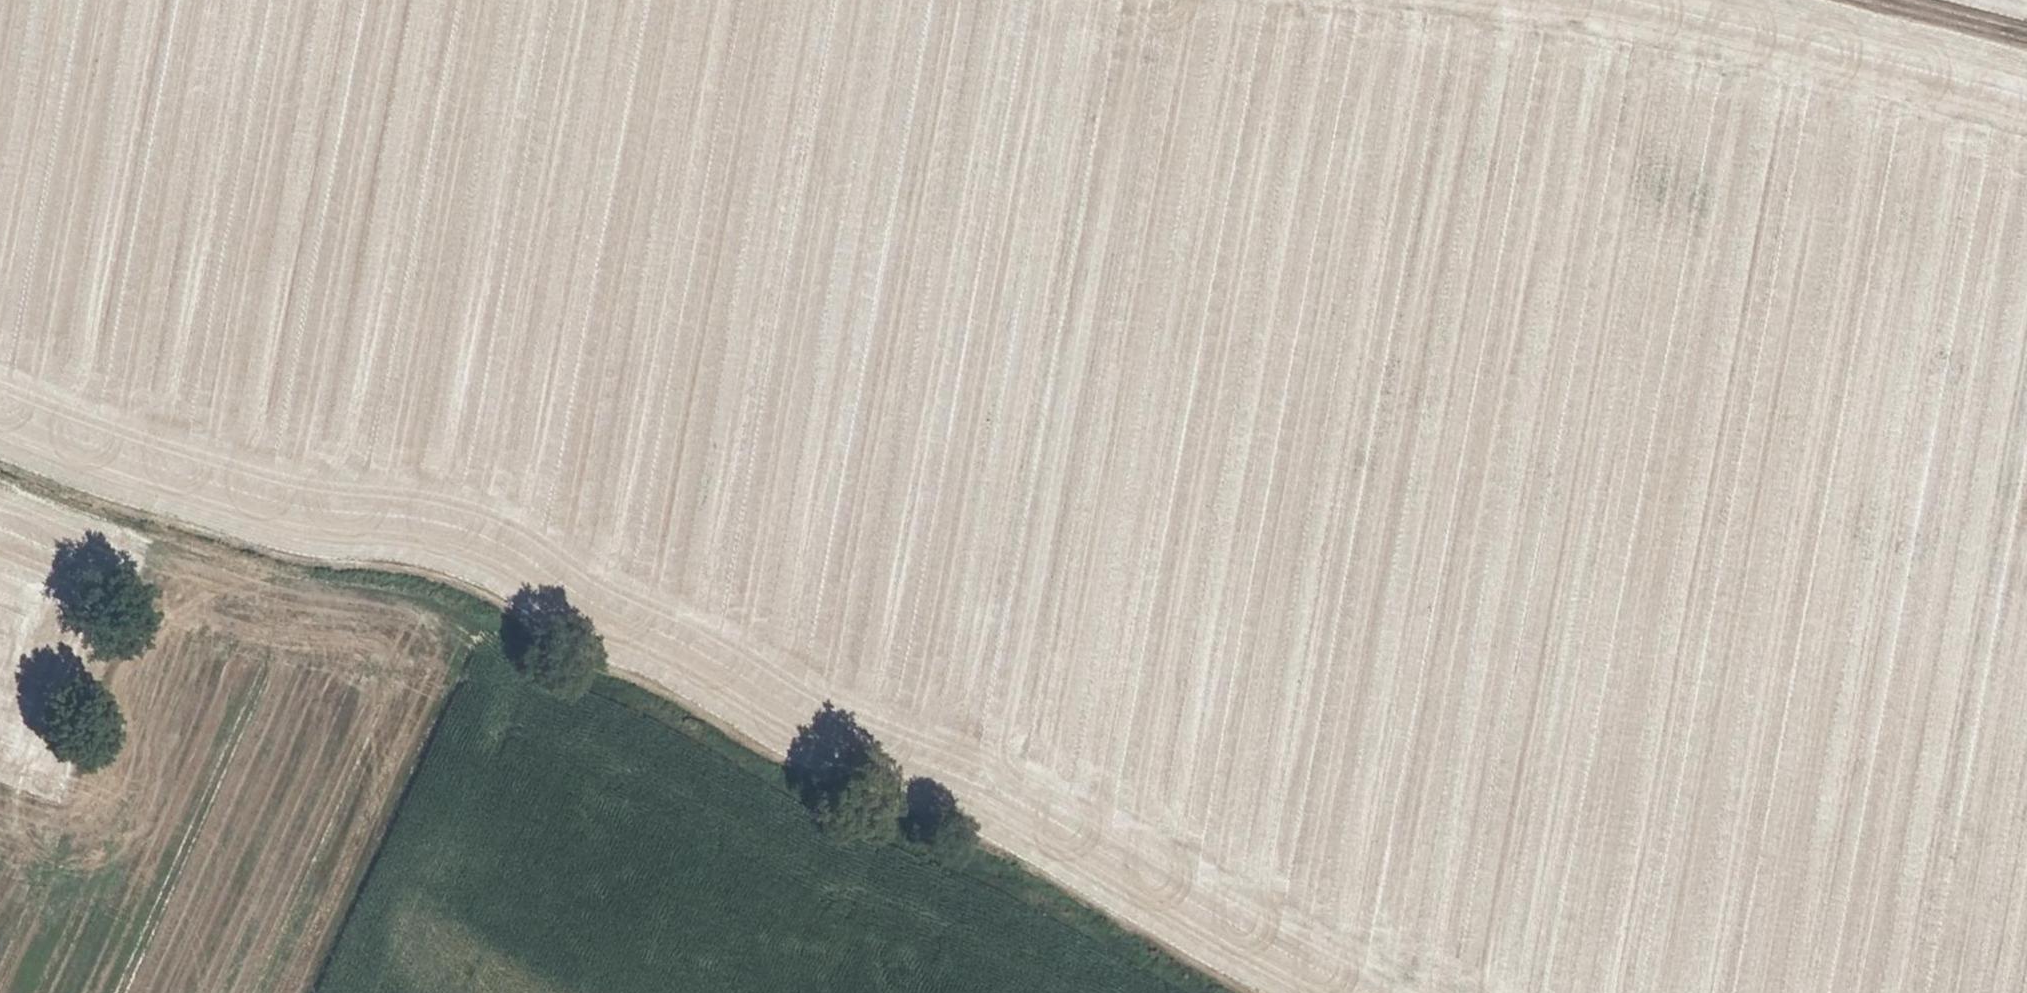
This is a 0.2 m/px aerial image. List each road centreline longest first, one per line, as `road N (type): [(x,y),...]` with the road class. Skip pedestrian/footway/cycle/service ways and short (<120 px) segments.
road 1 (track): [(1824,0),(2026,48)]

